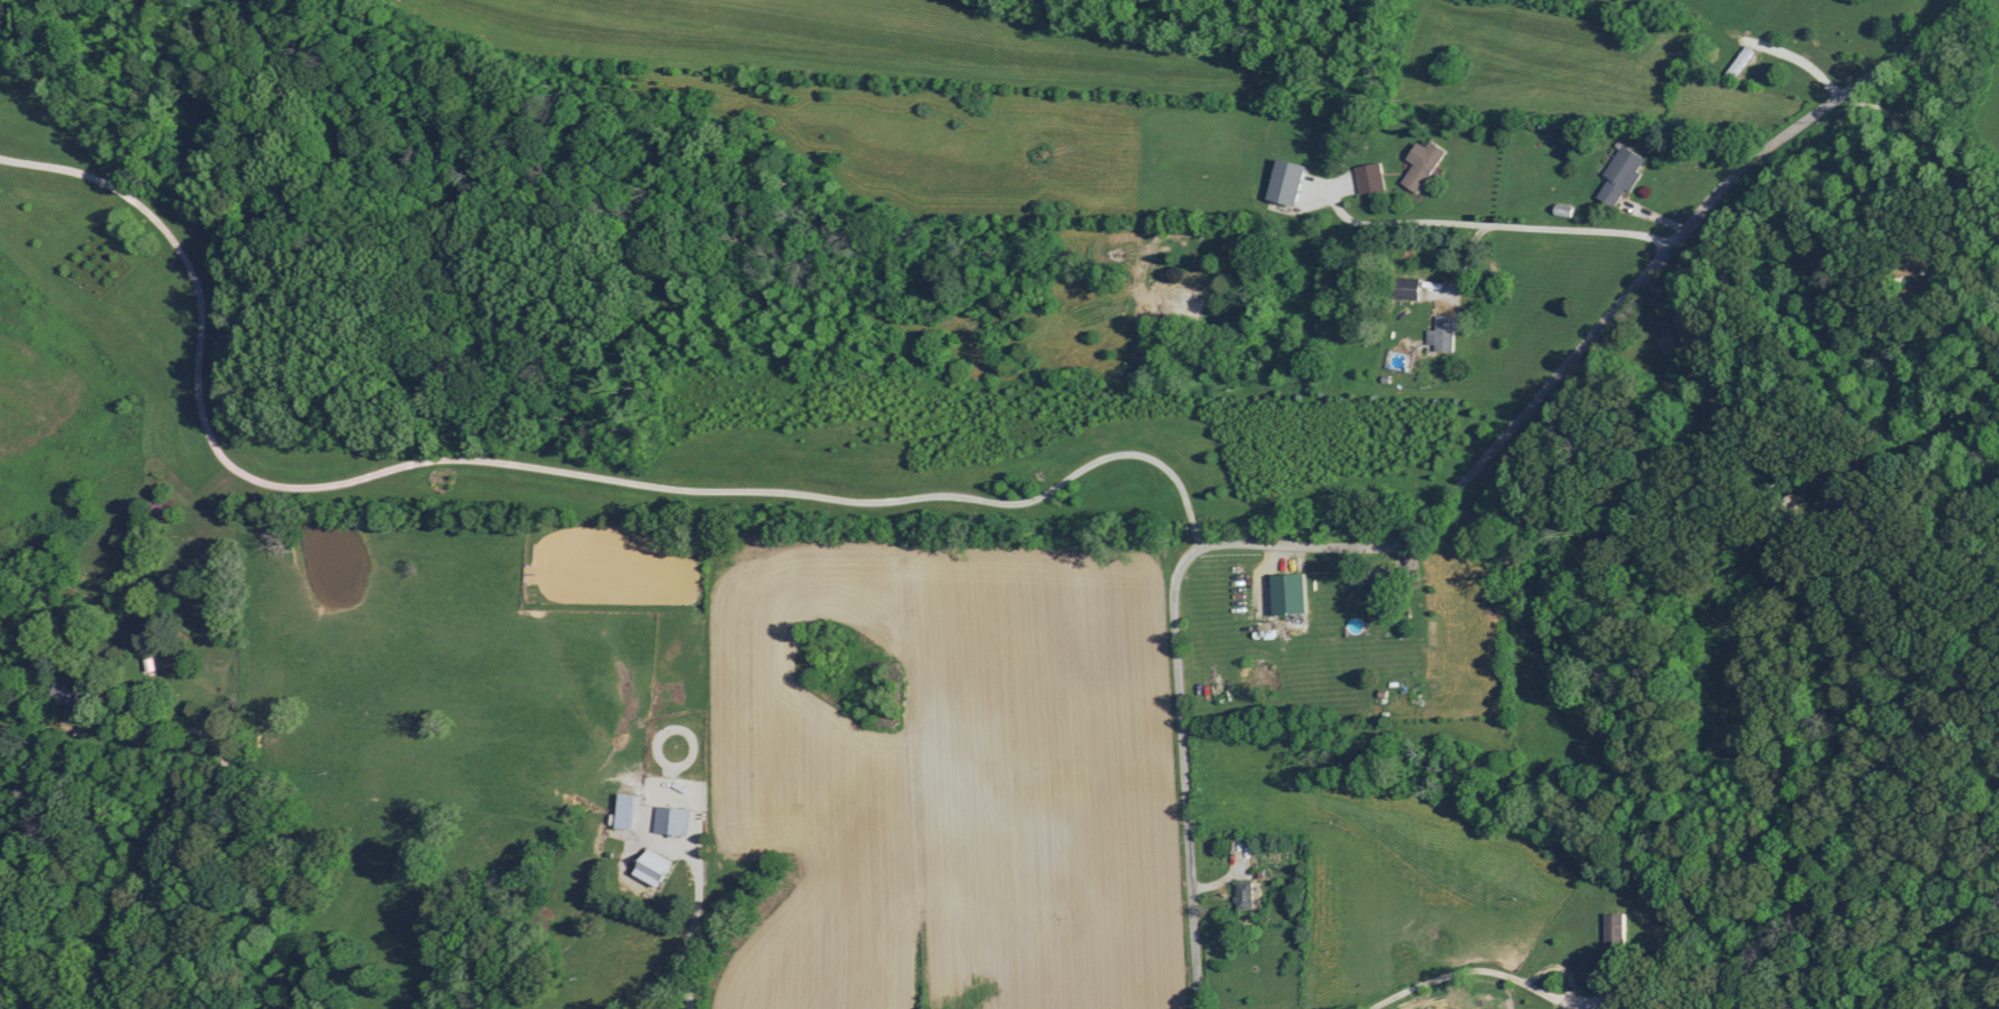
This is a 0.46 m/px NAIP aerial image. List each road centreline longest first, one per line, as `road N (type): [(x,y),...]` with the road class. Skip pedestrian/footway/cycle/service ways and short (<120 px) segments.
road 1 (residential): [(1967,0),(1944,25),(1730,178),(1412,533),(1359,548),(1216,545),(1180,568),(1173,601),(1197,1008)]

